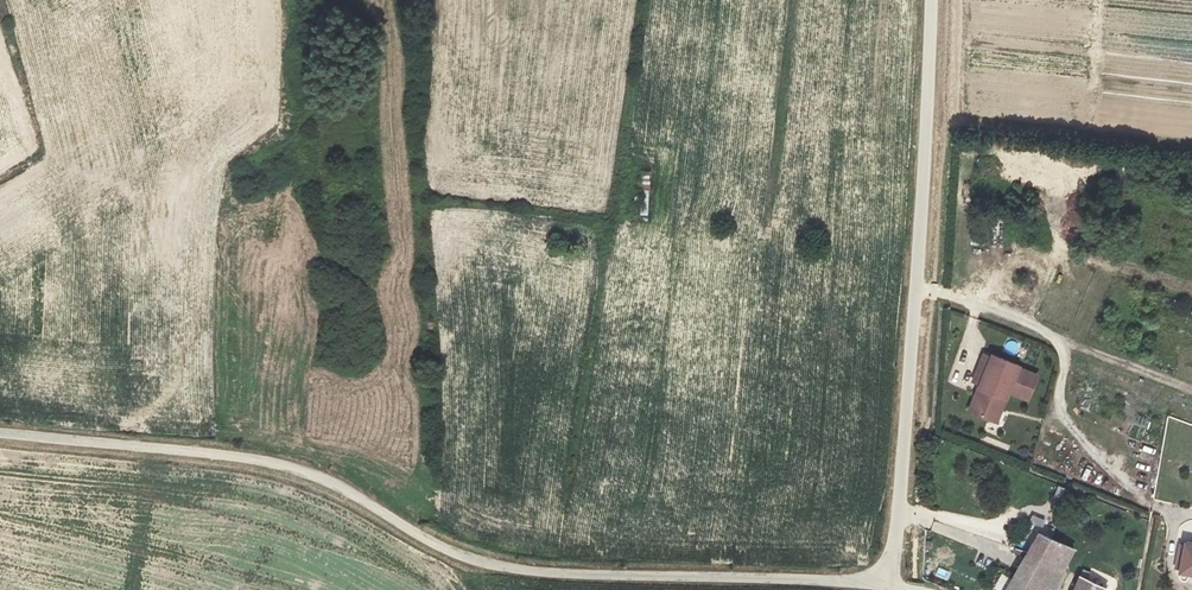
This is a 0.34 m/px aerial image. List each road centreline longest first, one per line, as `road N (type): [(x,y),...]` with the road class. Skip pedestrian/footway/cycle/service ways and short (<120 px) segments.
road 1 (unclassified): [(892,583),(518,569),(456,555),(334,484),(281,465),(0,432)]
road 2 (unclassified): [(892,583),(931,0)]

